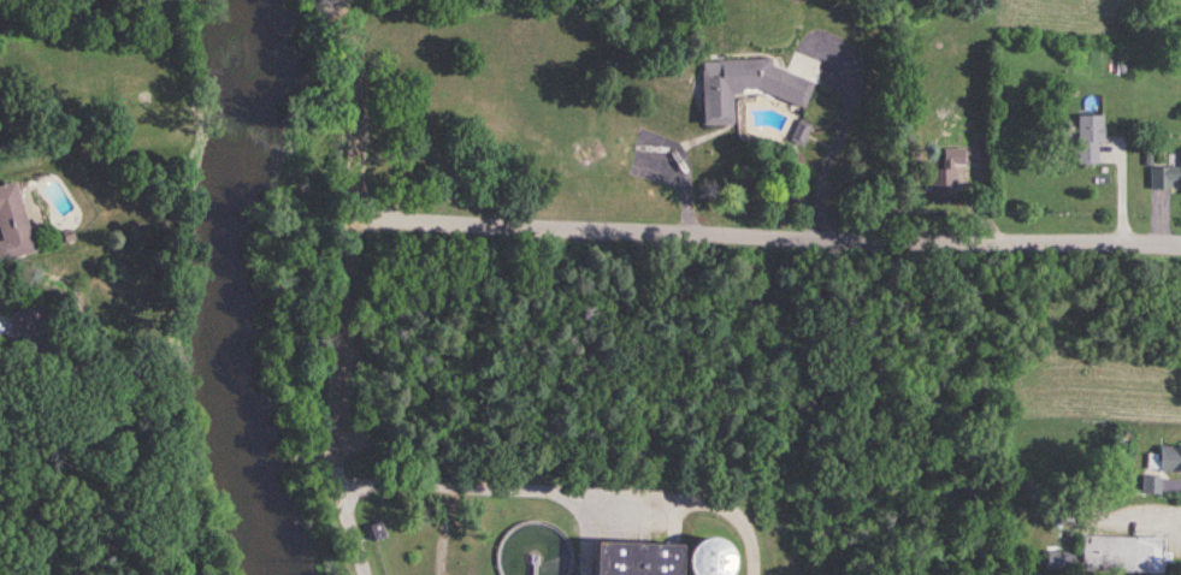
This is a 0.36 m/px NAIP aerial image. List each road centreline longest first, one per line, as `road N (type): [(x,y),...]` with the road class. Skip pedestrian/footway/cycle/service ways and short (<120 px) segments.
road 1 (residential): [(1180,239),(449,223),(358,211)]
road 2 (residential): [(368,574),(342,484),(336,423),(358,211),(359,72),(332,0)]

